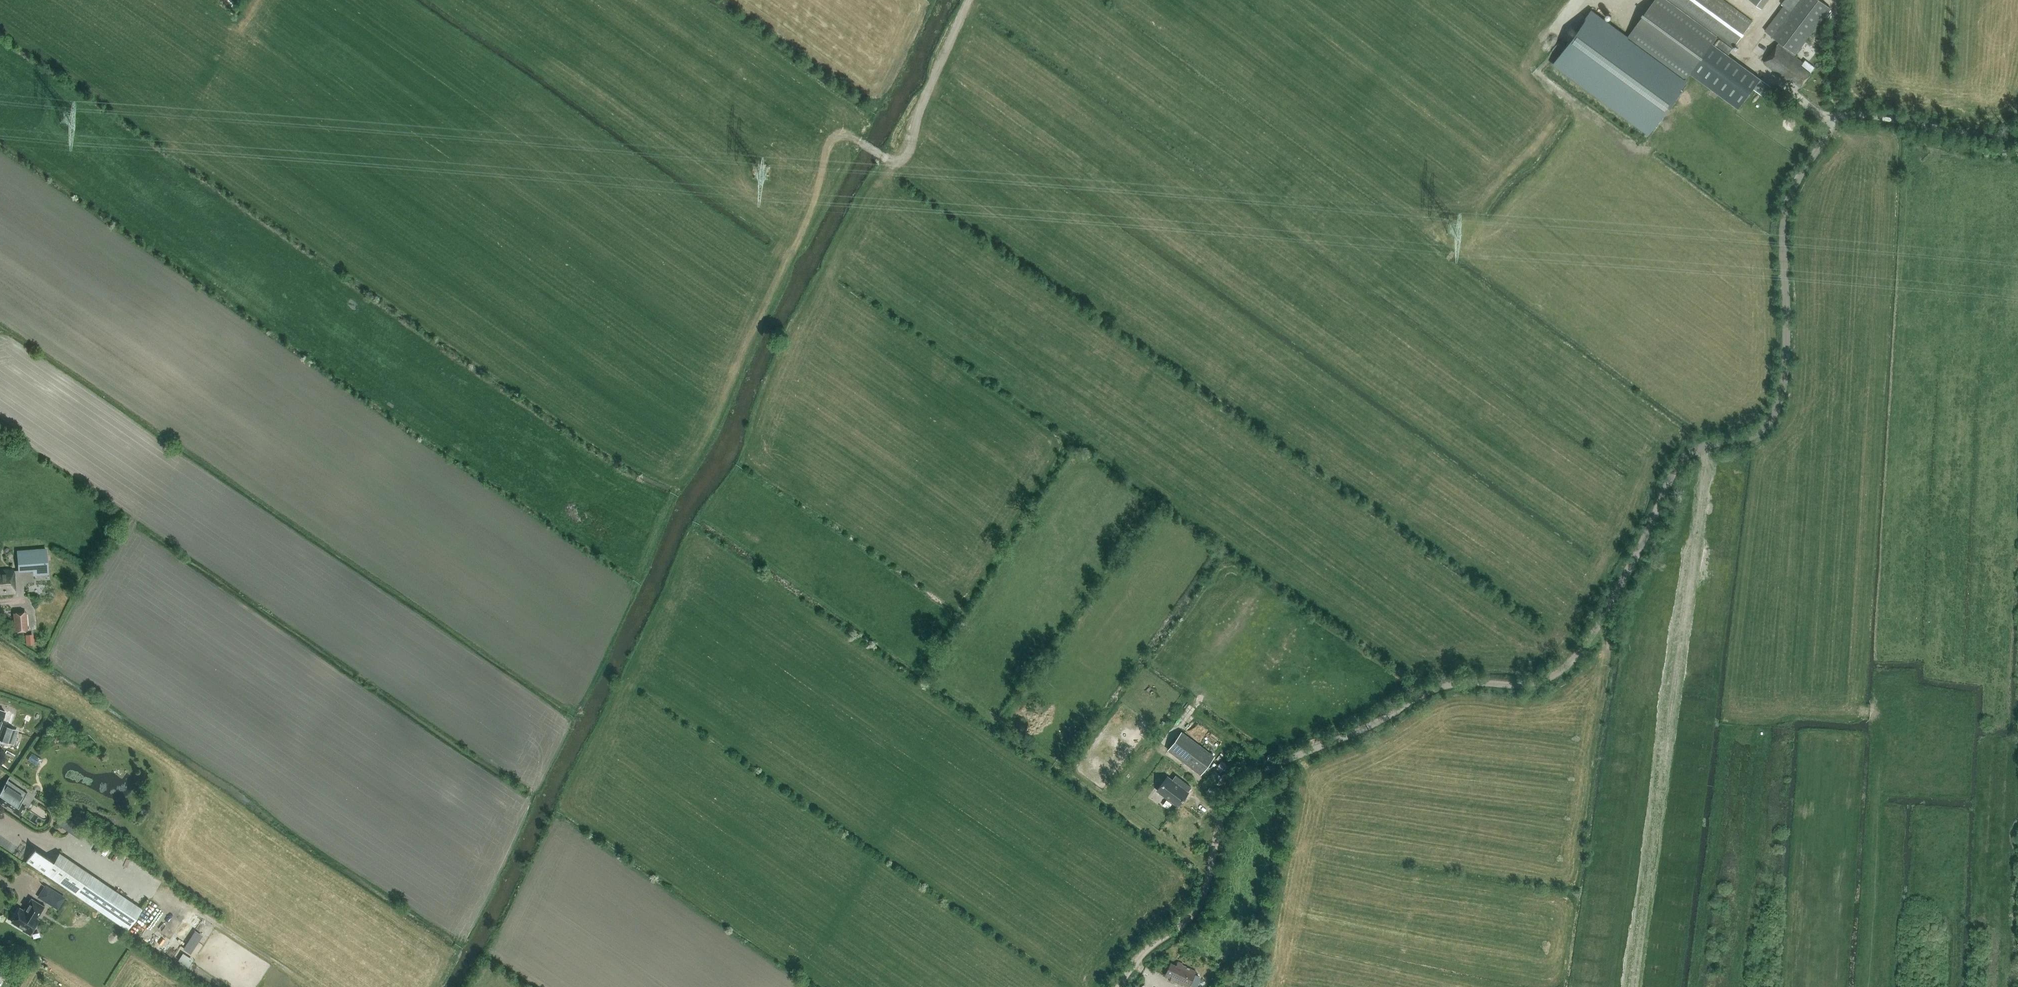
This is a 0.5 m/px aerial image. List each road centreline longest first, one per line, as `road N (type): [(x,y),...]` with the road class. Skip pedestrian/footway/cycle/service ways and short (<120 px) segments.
road 1 (unclassified): [(1122,978),(1145,945),(1185,915),(1207,877),(1220,817),(1240,785),(1415,702),(1549,672),(1576,648),(1681,456),(1761,435),(1786,375),(1787,210),(1832,123),(1846,112),(2017,138)]

